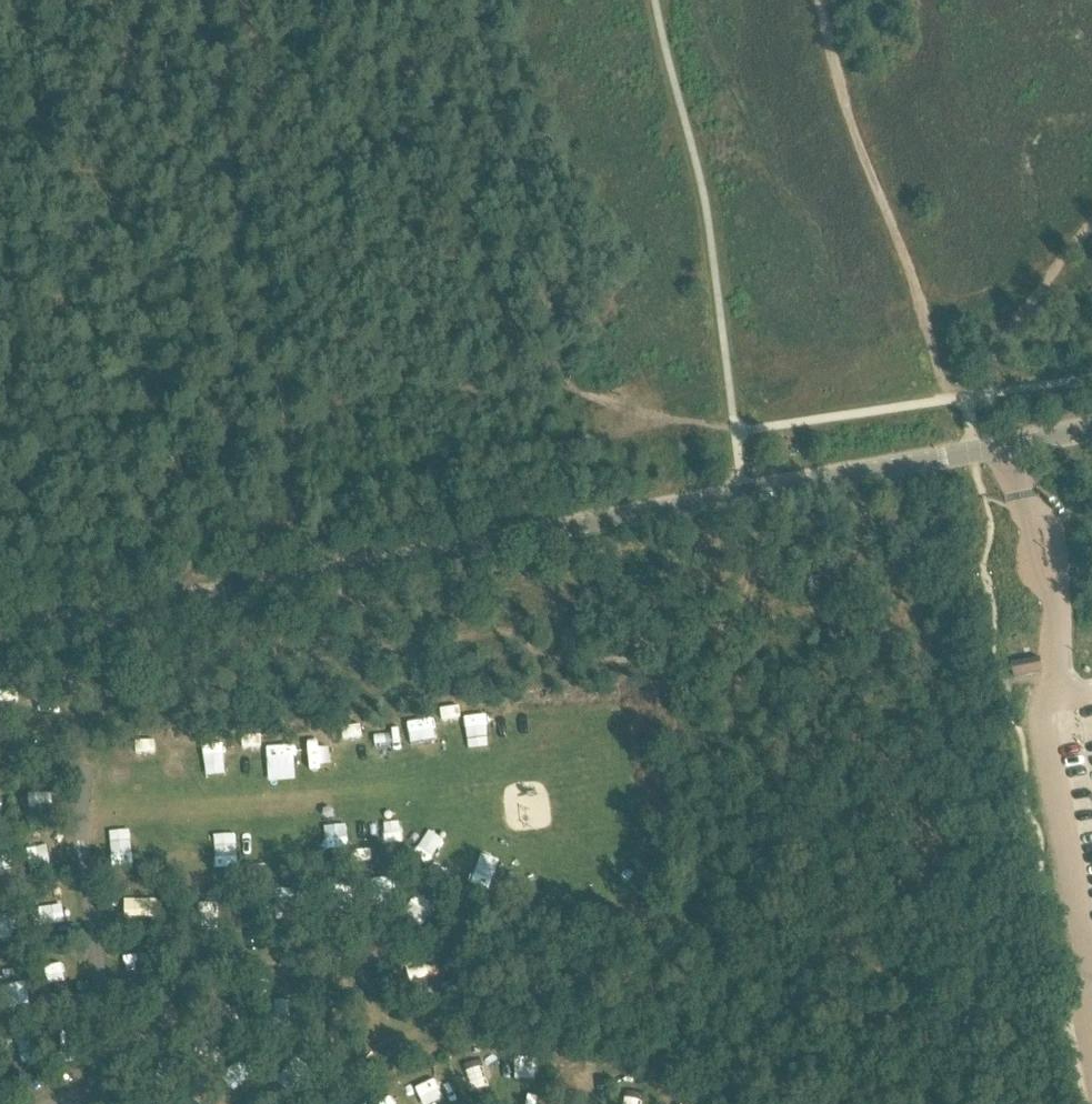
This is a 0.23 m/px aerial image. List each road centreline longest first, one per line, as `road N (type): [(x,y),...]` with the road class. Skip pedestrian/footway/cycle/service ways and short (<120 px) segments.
road 1 (unclassified): [(0,635),(1091,434)]
road 2 (track): [(303,517),(205,0)]
road 3 (track): [(818,0),(944,386),(964,398)]
road 4 (track): [(964,398),(1001,328),(1091,222)]
road 5 (track): [(149,1042),(183,991),(209,979),(330,977)]
road 6 (track): [(188,597),(185,550),(278,532),(303,517)]

